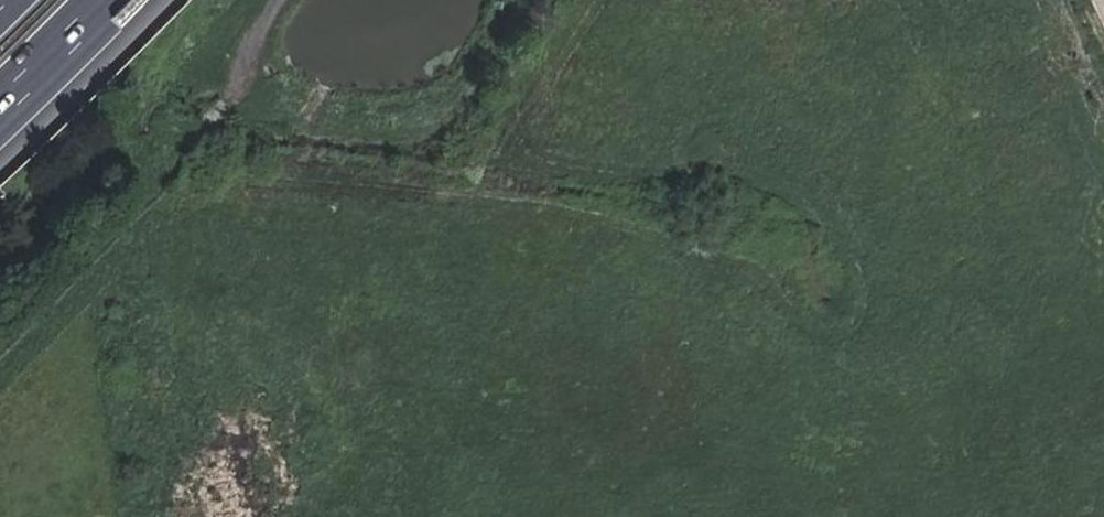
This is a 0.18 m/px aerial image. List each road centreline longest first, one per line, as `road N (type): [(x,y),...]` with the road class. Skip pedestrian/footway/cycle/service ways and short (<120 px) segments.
road 1 (motorway): [(0,114),(122,0)]

